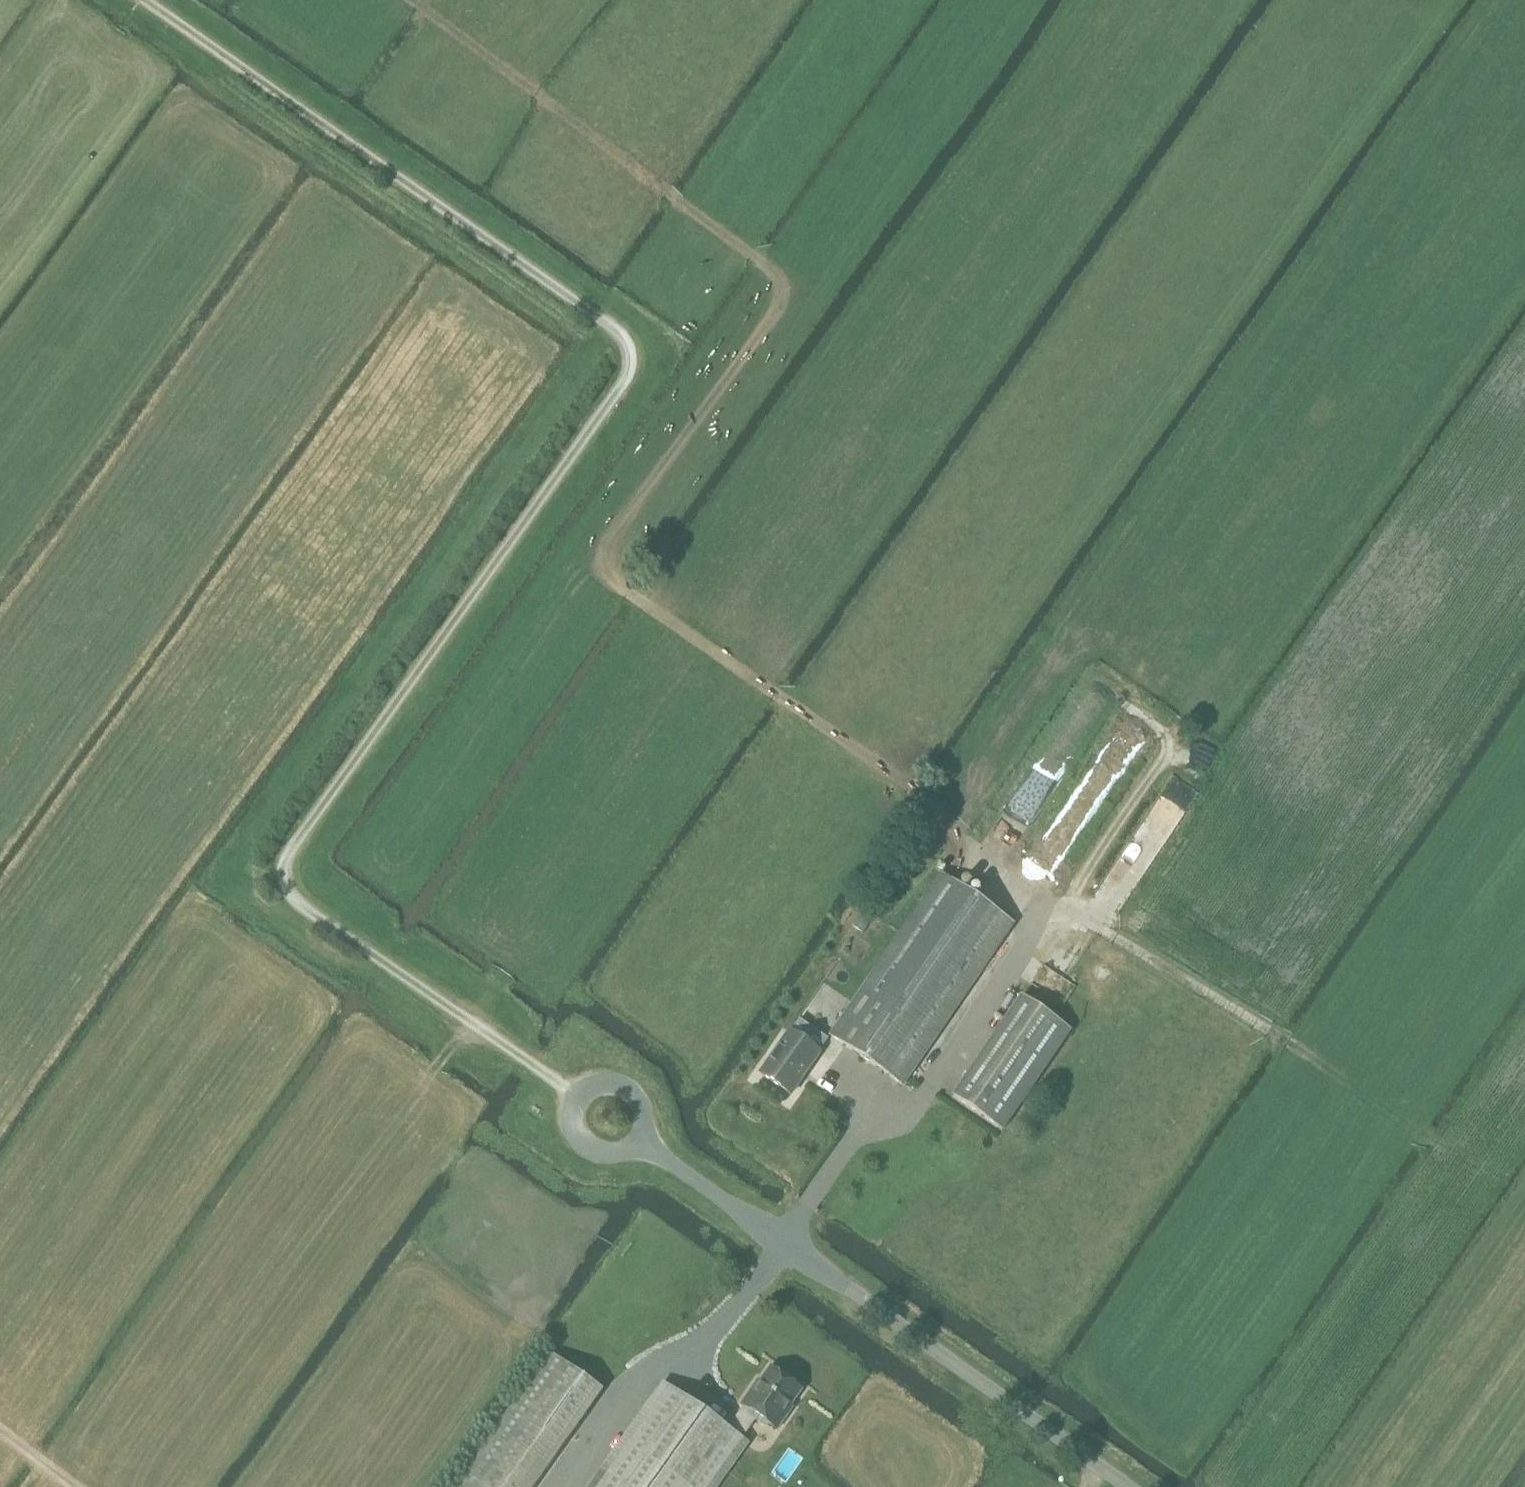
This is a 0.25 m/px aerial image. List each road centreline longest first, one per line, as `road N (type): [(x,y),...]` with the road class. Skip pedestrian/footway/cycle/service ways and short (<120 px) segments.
road 1 (track): [(1037,915),(977,863),(965,830),(903,778),(616,584),(606,566),(611,543),(776,314),(780,285),(765,261),(409,0)]
road 2 (unclassified): [(1126,1486),(641,1141)]
road 3 (unclassified): [(577,1094),(570,1120),(581,1144),(604,1156),(641,1141)]

